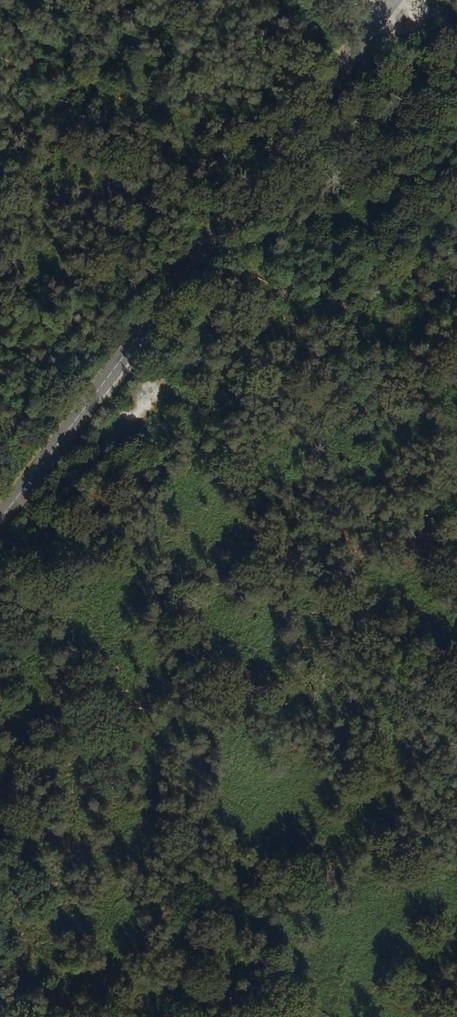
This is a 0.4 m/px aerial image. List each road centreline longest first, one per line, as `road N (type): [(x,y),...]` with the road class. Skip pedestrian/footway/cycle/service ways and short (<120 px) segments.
road 1 (tertiary): [(391,0),(192,255),(0,524)]
road 2 (track): [(456,197),(395,0)]

